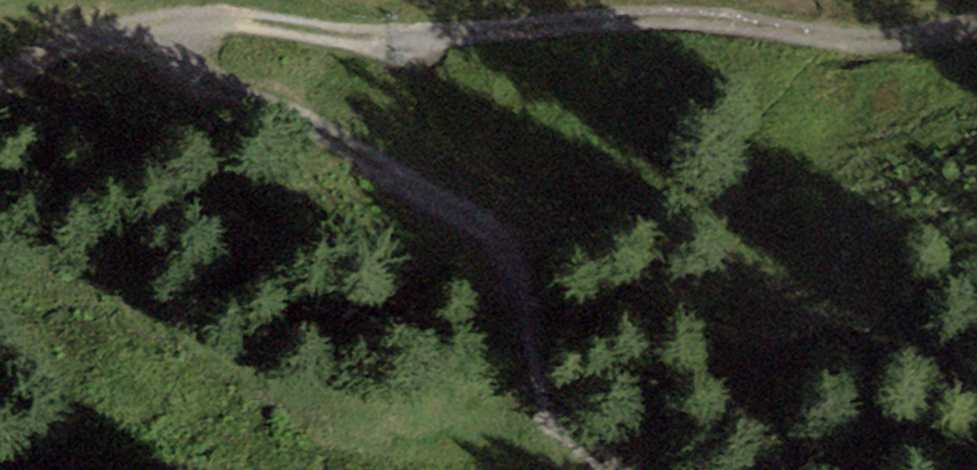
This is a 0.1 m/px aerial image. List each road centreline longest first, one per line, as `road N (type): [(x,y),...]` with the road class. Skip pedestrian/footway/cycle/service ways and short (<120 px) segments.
road 1 (track): [(0,55),(86,47),(145,24),(254,17),(392,40),(643,17),(872,40),(976,24)]
road 2 (track): [(39,0),(86,47),(219,85),(379,163),(437,214),(637,469)]

